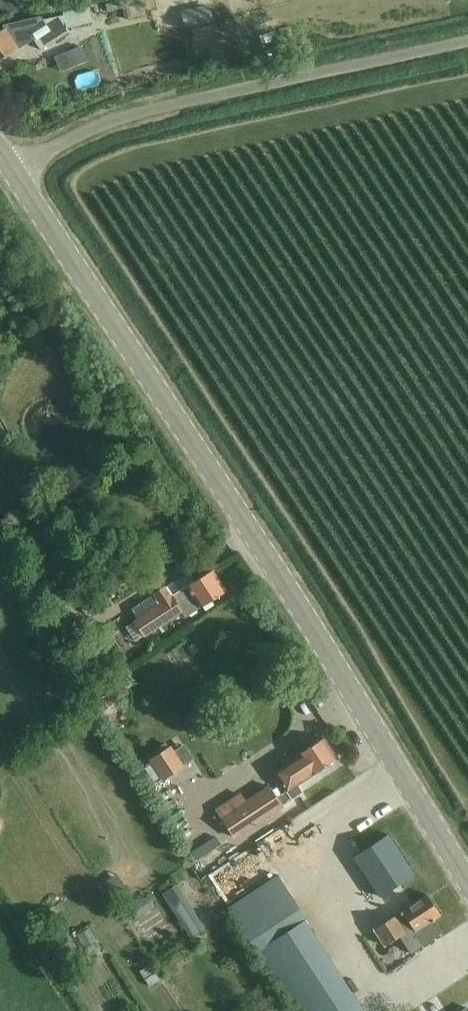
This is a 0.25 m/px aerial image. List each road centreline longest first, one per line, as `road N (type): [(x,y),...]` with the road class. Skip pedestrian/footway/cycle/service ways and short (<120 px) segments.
road 1 (tertiary): [(467,878),(11,170)]
road 2 (unclassified): [(467,40),(109,121),(11,170)]

